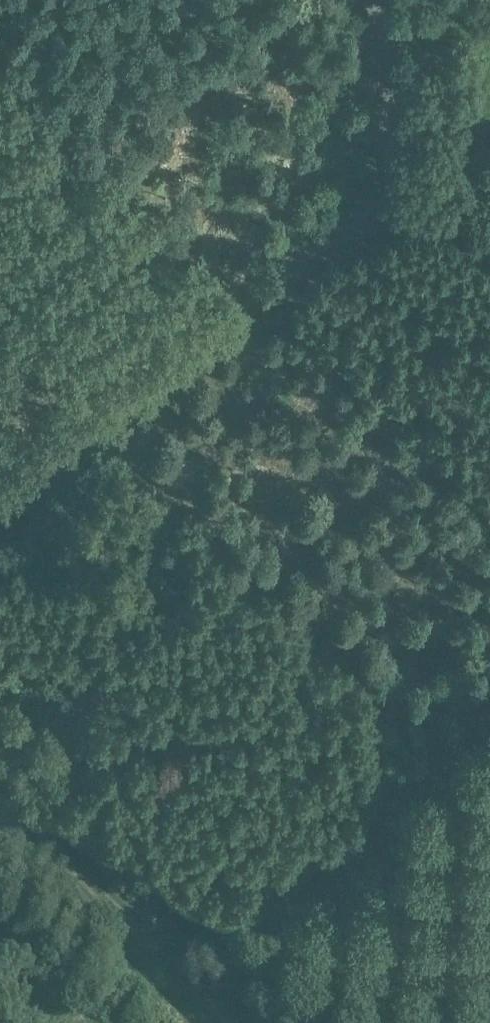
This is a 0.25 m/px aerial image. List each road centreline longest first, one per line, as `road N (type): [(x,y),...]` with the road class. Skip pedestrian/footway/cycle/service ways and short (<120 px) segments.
road 1 (track): [(0,521),(386,199),(385,0)]
road 2 (track): [(0,800),(236,1022)]

